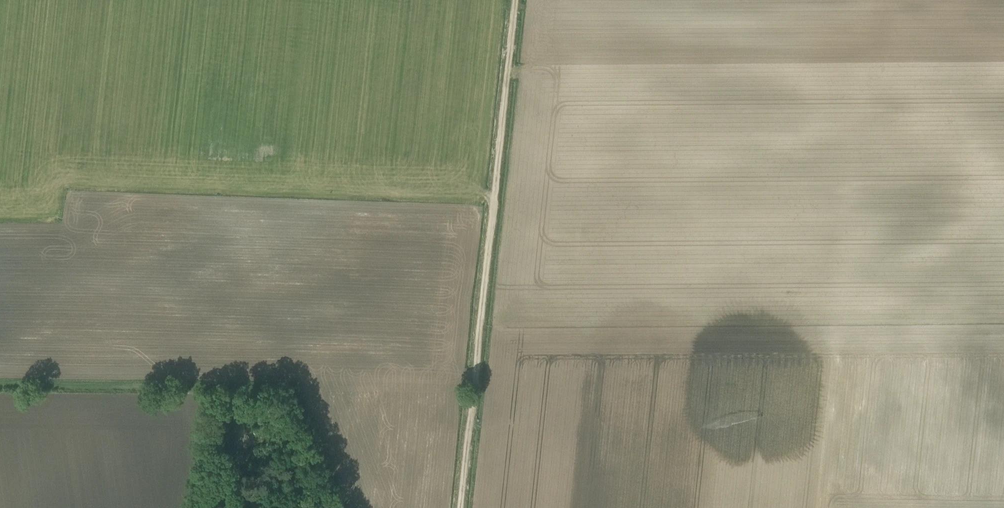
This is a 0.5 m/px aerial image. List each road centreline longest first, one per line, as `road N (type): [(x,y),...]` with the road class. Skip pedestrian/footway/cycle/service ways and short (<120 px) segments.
road 1 (track): [(461,507),(516,0)]

